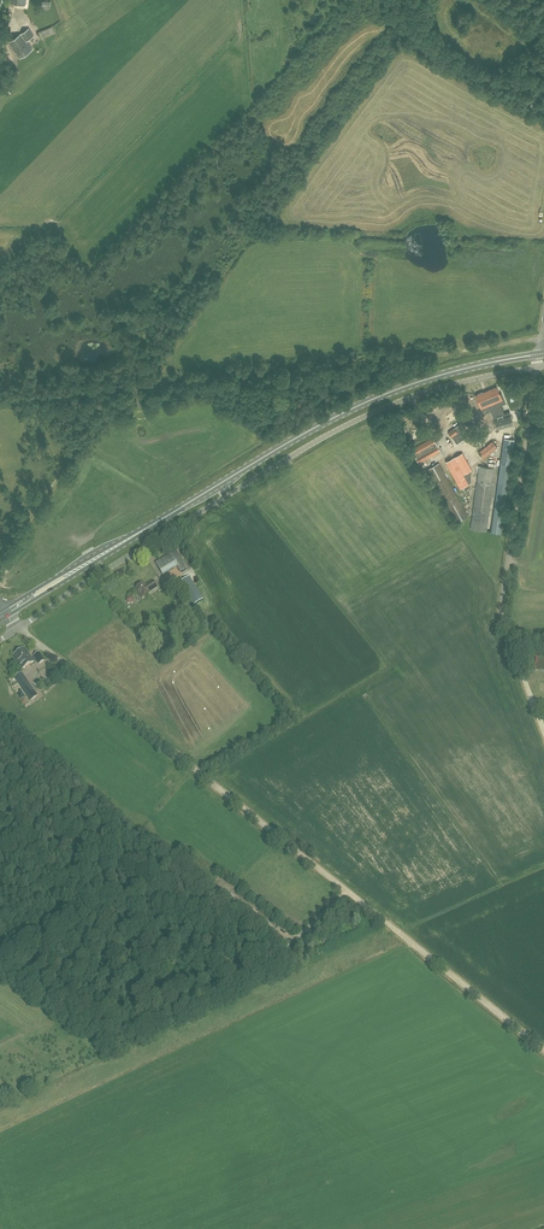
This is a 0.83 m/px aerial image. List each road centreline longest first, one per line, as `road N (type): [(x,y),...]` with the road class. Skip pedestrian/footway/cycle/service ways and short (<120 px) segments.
road 1 (track): [(543,1050),(35,641)]
road 2 (secondary): [(4,613),(362,404),(475,366),(540,354)]
road 3 (unclassified): [(19,628),(338,430),(423,394),(536,367)]
road 4 (unclassified): [(509,650),(502,615),(536,367)]
road 5 (track): [(76,919),(180,1002)]

